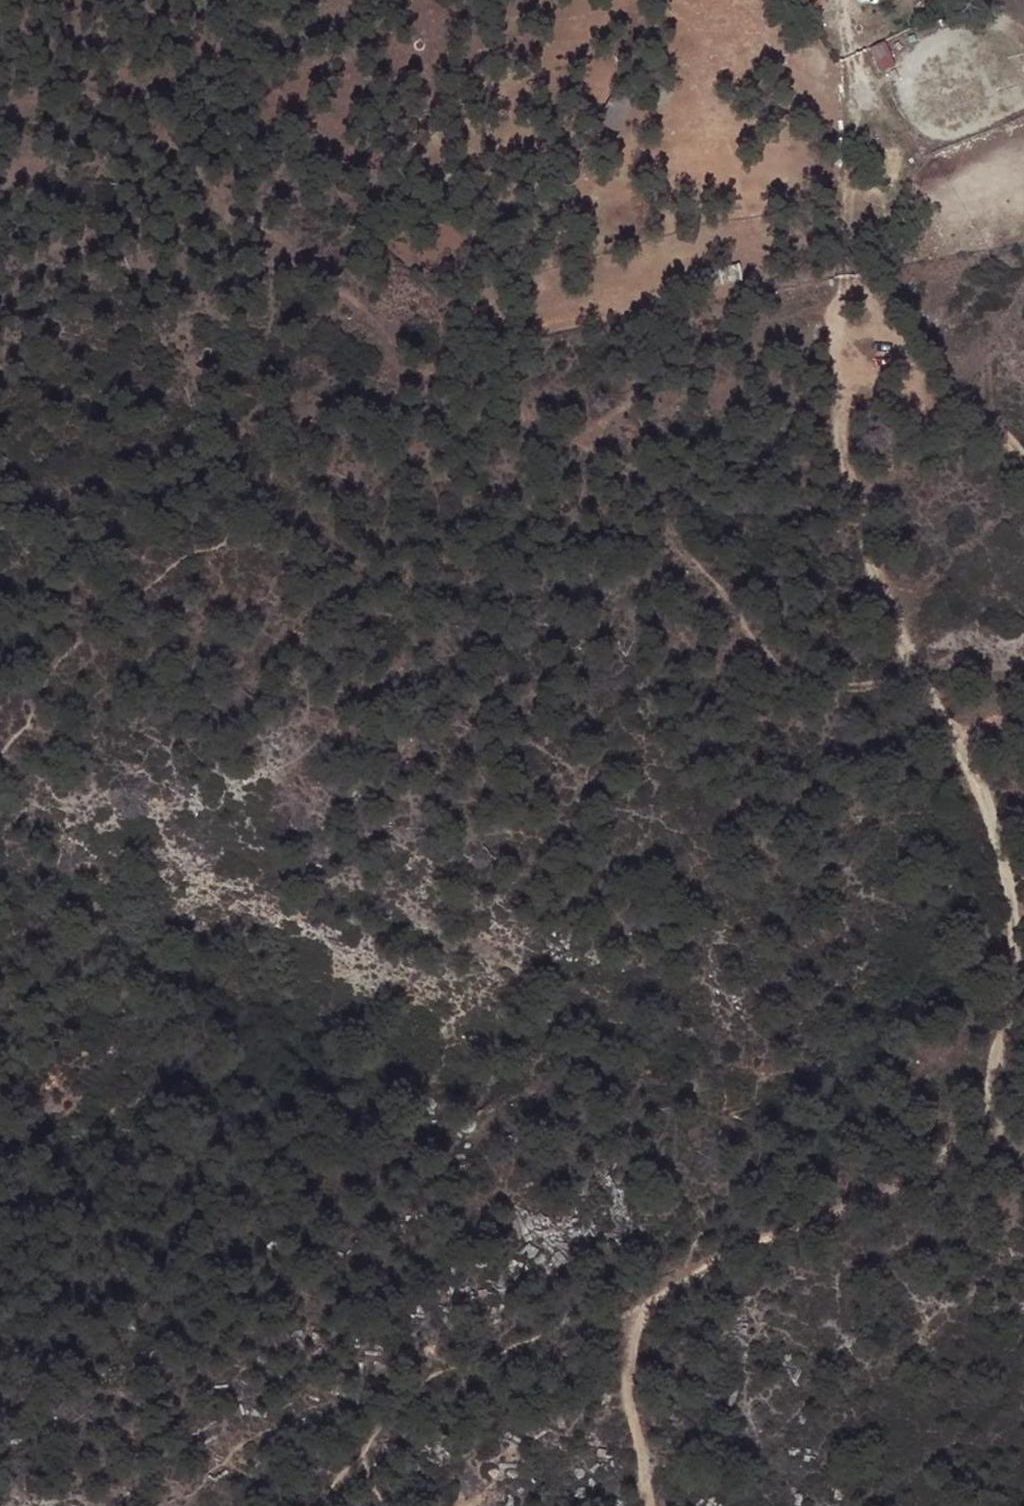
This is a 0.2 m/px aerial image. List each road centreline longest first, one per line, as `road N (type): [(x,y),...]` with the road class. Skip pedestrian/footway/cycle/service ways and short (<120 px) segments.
road 1 (track): [(1003,1131),(992,1093),(1011,965),(1004,866),(985,802),(884,605),(844,456),(837,344),(846,277),(851,56)]
road 2 (track): [(1003,1131),(831,1208),(654,1301),(631,1354),(650,1505)]
road 3 (track): [(1023,456),(982,425),(879,382),(839,379)]

